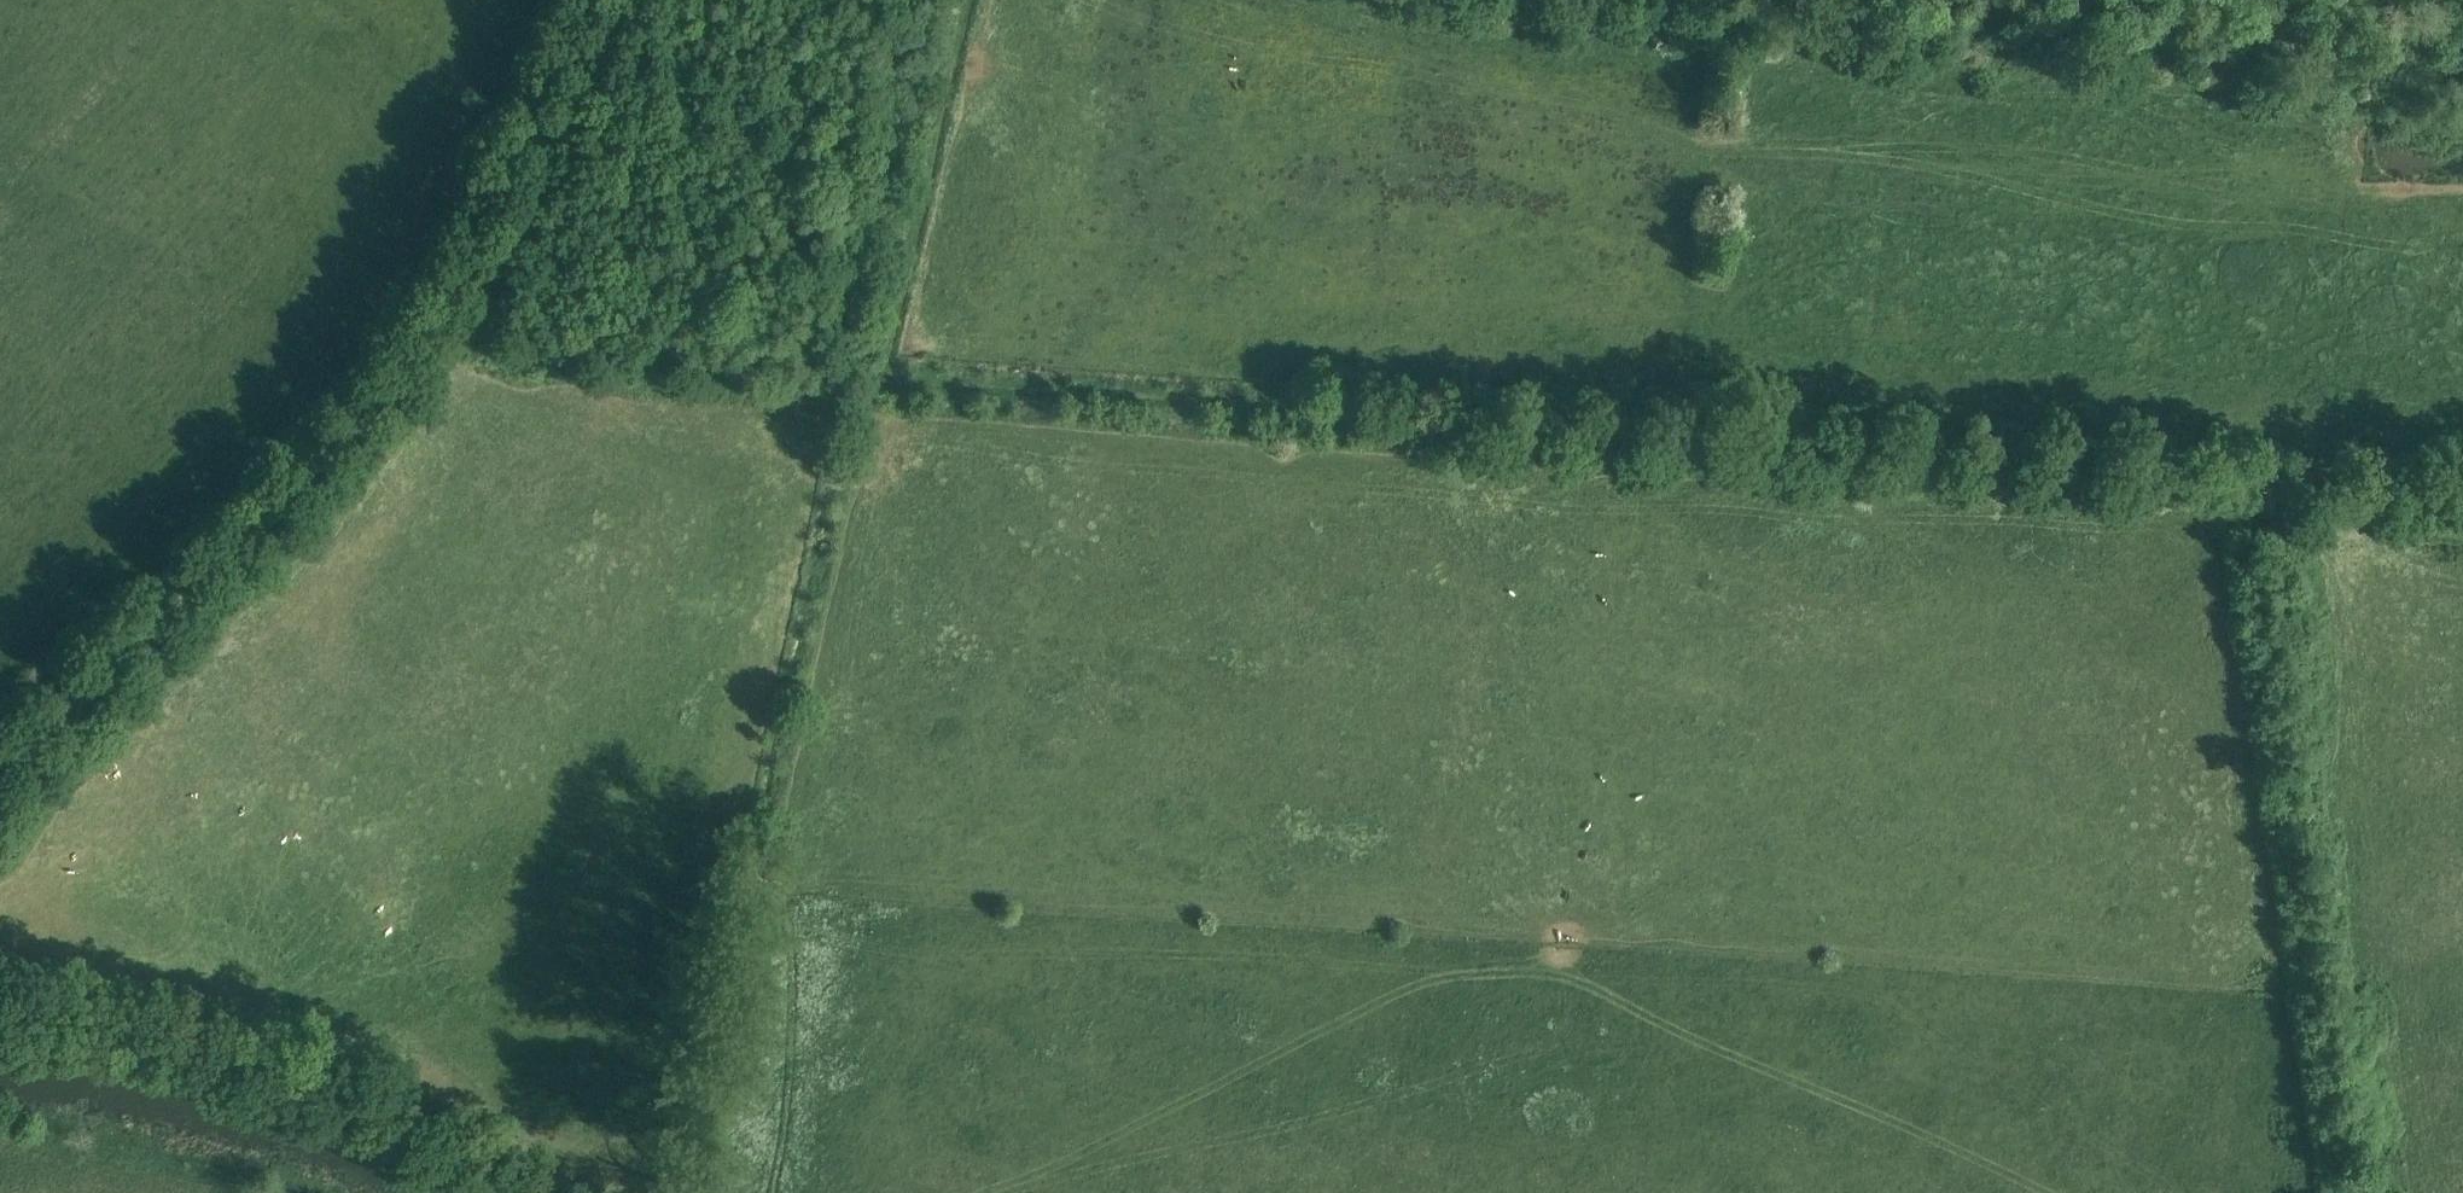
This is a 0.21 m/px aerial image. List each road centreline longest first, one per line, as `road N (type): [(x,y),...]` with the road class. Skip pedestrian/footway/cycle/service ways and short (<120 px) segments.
road 1 (track): [(961,0),(872,380),(2462,483)]
road 2 (unclassified): [(0,775),(408,369),(596,0)]
road 3 (track): [(520,1192),(430,1126),(369,1101),(0,989)]

